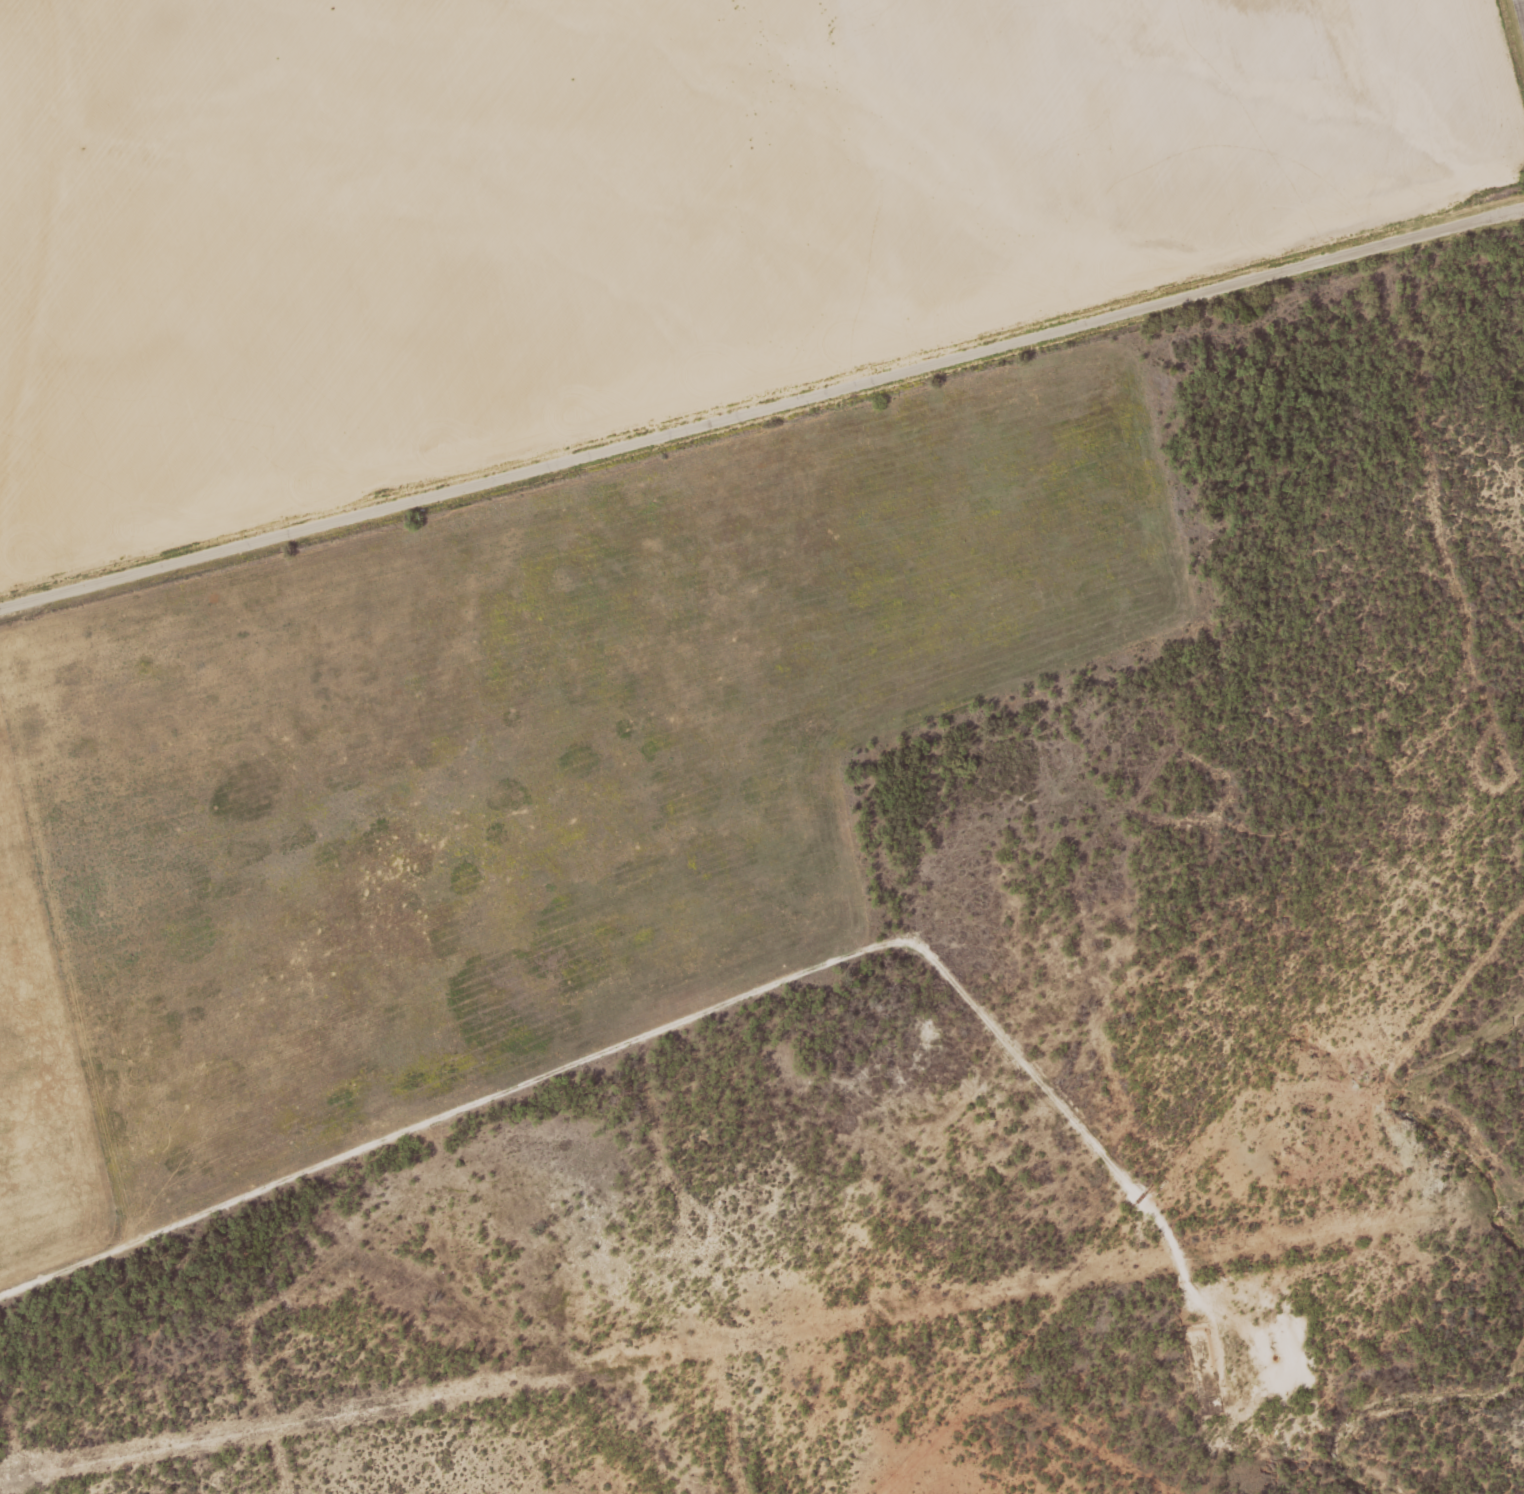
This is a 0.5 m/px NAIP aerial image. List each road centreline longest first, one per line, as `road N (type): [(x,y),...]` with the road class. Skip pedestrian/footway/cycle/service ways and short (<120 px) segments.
road 1 (residential): [(0,607),(1523,211)]

